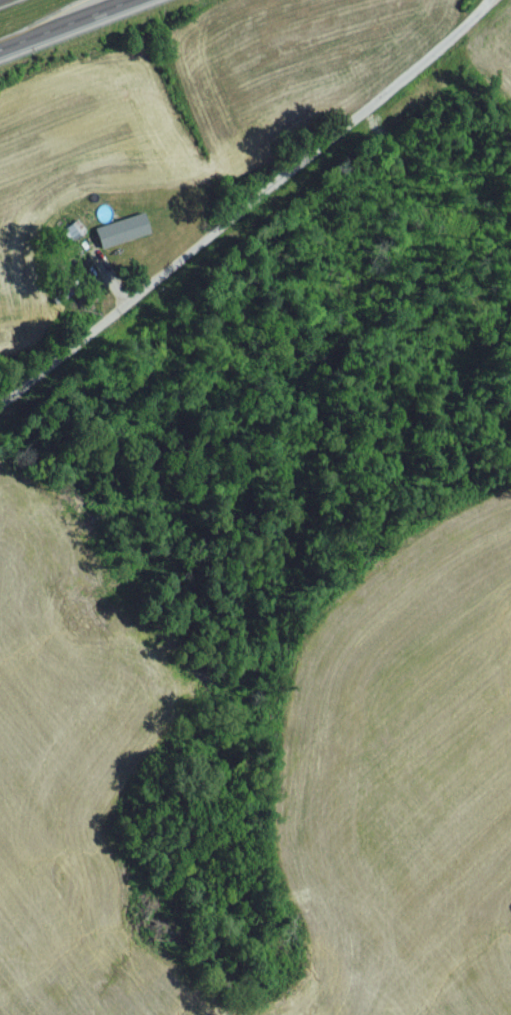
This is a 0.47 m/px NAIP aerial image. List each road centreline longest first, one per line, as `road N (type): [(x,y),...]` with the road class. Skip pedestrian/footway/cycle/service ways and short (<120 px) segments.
road 1 (residential): [(0,411),(440,54),(492,0)]
road 2 (trunk): [(0,53),(141,0)]

